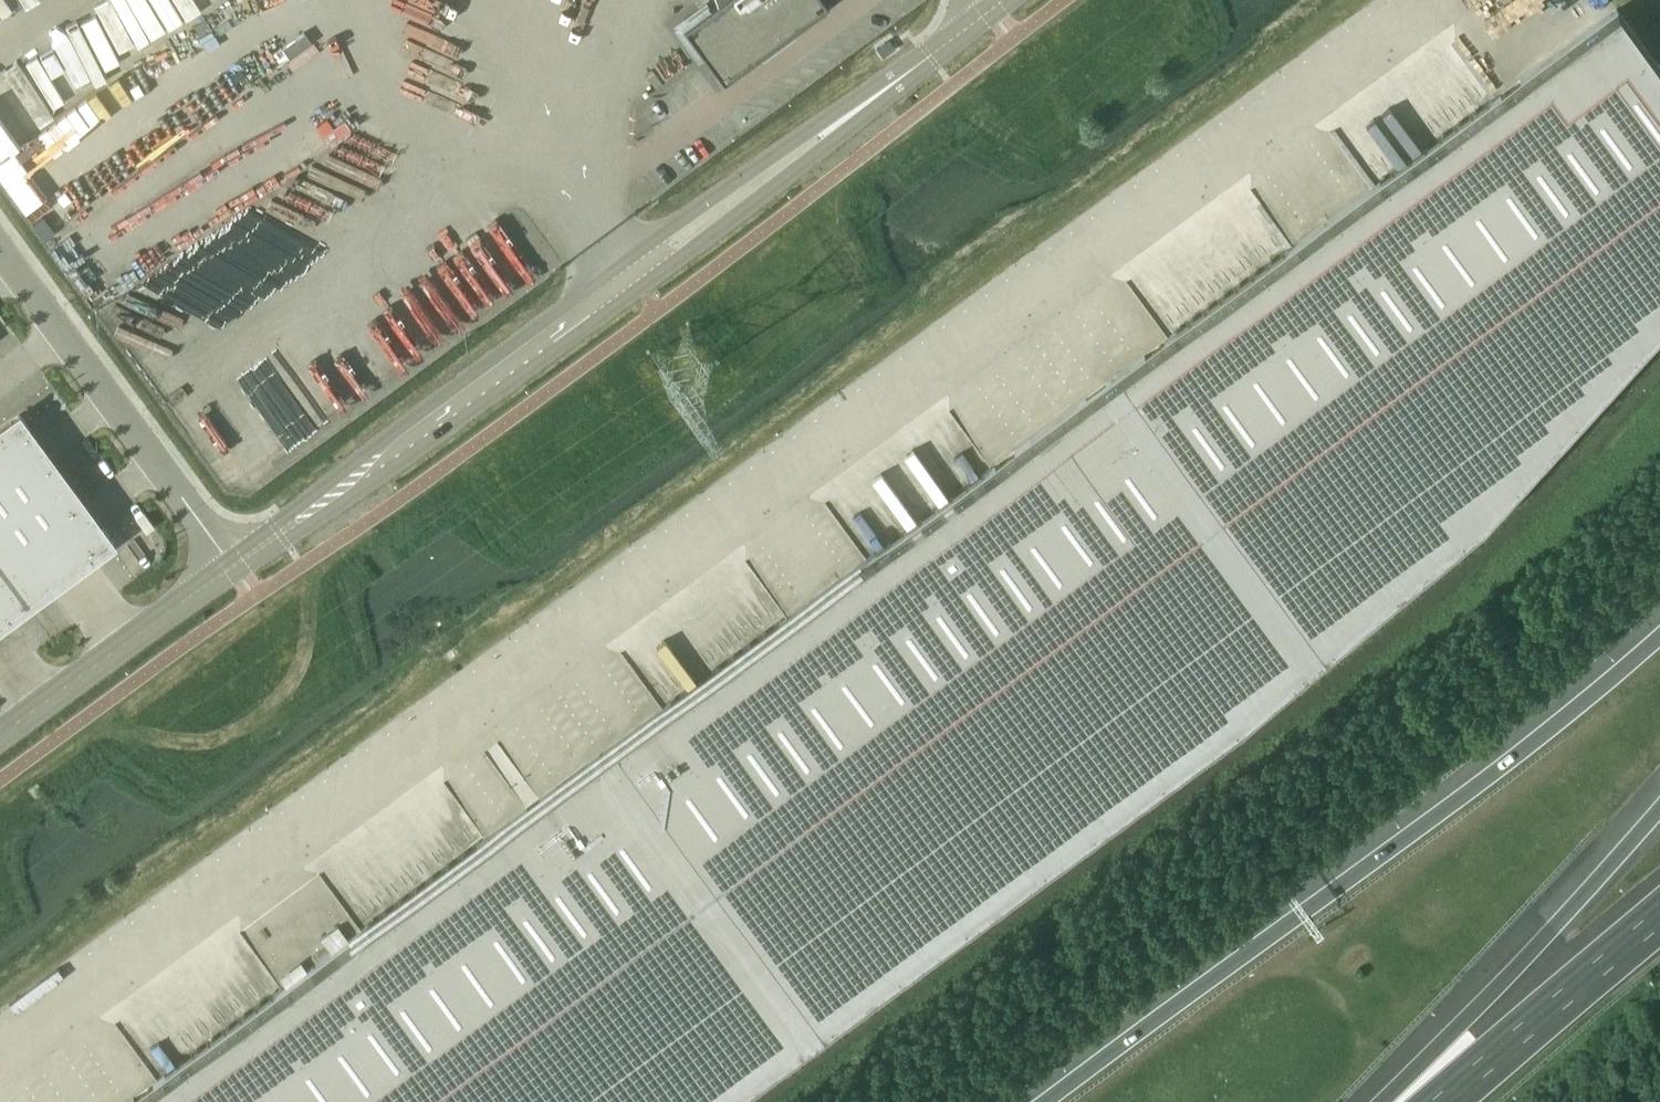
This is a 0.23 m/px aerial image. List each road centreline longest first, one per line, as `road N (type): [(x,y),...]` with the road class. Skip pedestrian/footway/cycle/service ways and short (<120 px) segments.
road 1 (tertiary): [(231,567),(992,8)]
road 2 (motorway): [(1659,637),(1463,798),(1050,1101)]
road 3 (motorway): [(1659,812),(1399,1101)]
road 4 (motorway): [(1659,911),(1436,1101)]
road 5 (unclassified): [(61,333),(231,567)]
road 6 (tertiary): [(0,737),(231,567)]

